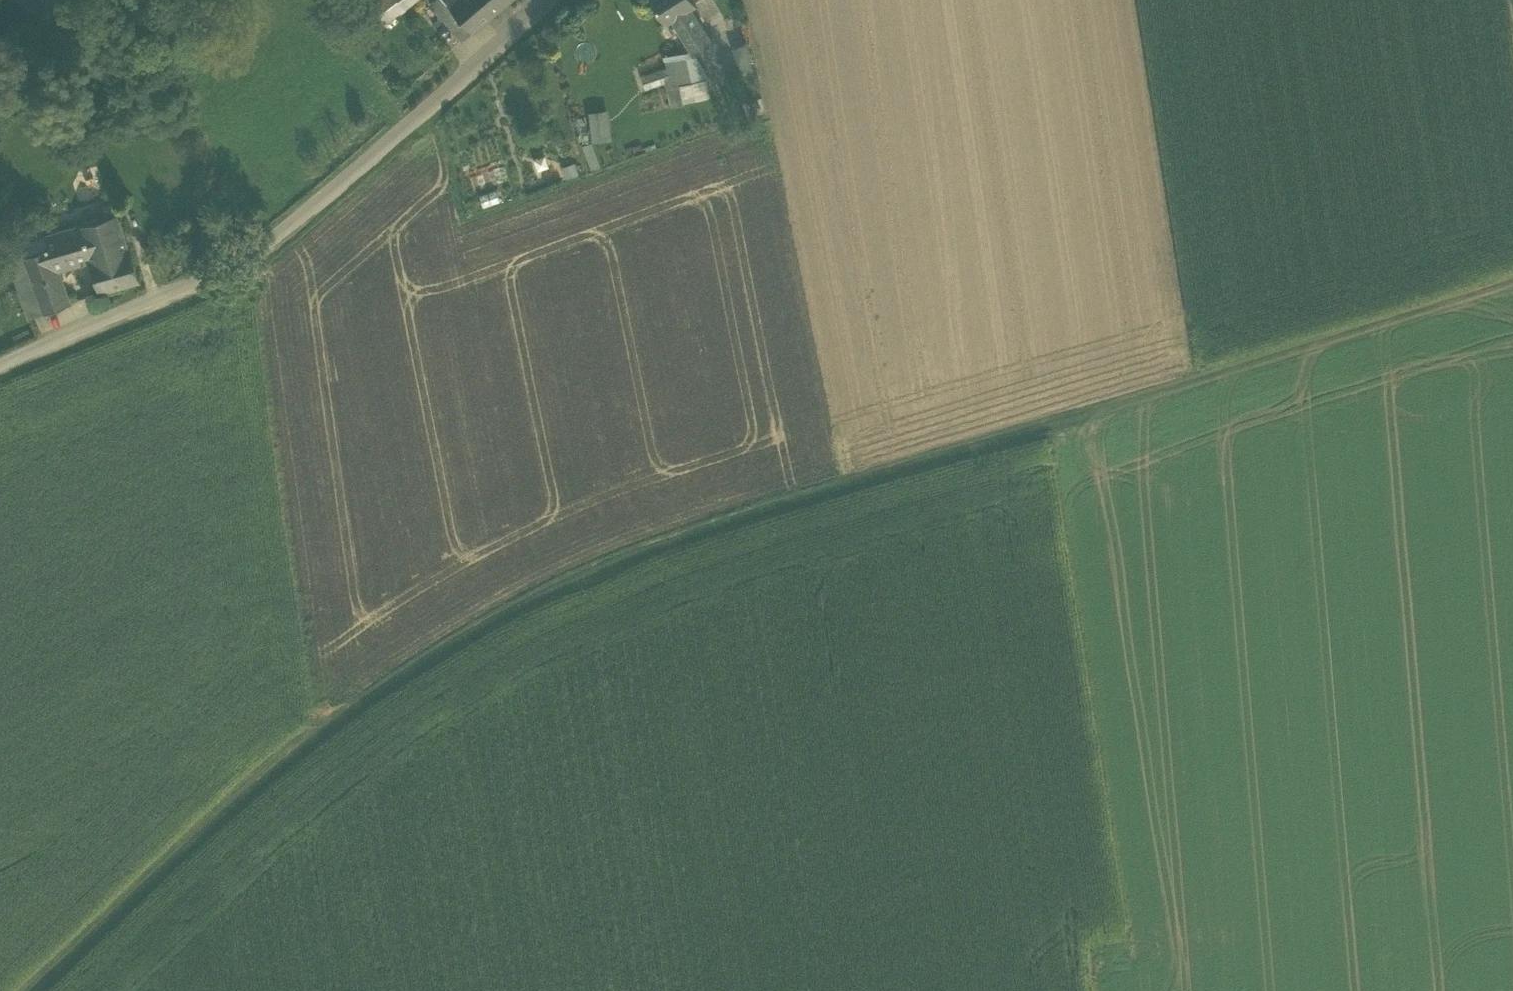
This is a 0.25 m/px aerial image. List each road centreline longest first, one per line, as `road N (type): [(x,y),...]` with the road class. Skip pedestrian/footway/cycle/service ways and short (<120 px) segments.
road 1 (track): [(52,990),(311,738),(522,606),(720,524),(1512,277)]
road 2 (unclassified): [(543,0),(257,265),(0,371)]

